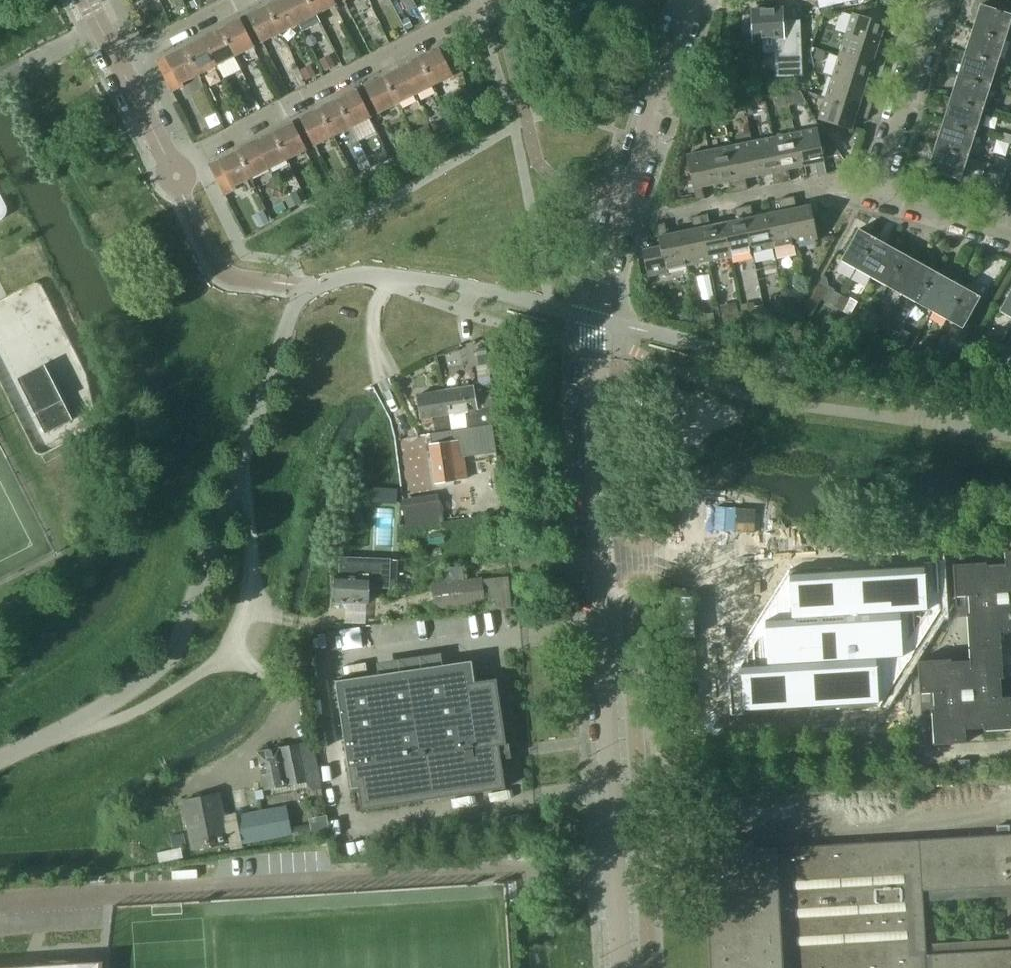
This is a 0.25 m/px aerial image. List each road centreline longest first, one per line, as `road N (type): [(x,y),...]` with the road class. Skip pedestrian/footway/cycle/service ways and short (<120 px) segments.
road 1 (tertiary): [(620,967),(588,317)]
road 2 (unclassified): [(311,287),(292,307),(170,658),(143,683),(0,760)]
road 3 (residential): [(171,172),(500,0)]
road 4 (residential): [(1010,231),(865,180),(924,0)]
road 5 (tertiary): [(588,317),(688,0)]
road 6 (residential): [(588,317),(475,286),(387,275),(311,287)]
road 7 (residential): [(121,65),(250,0)]

